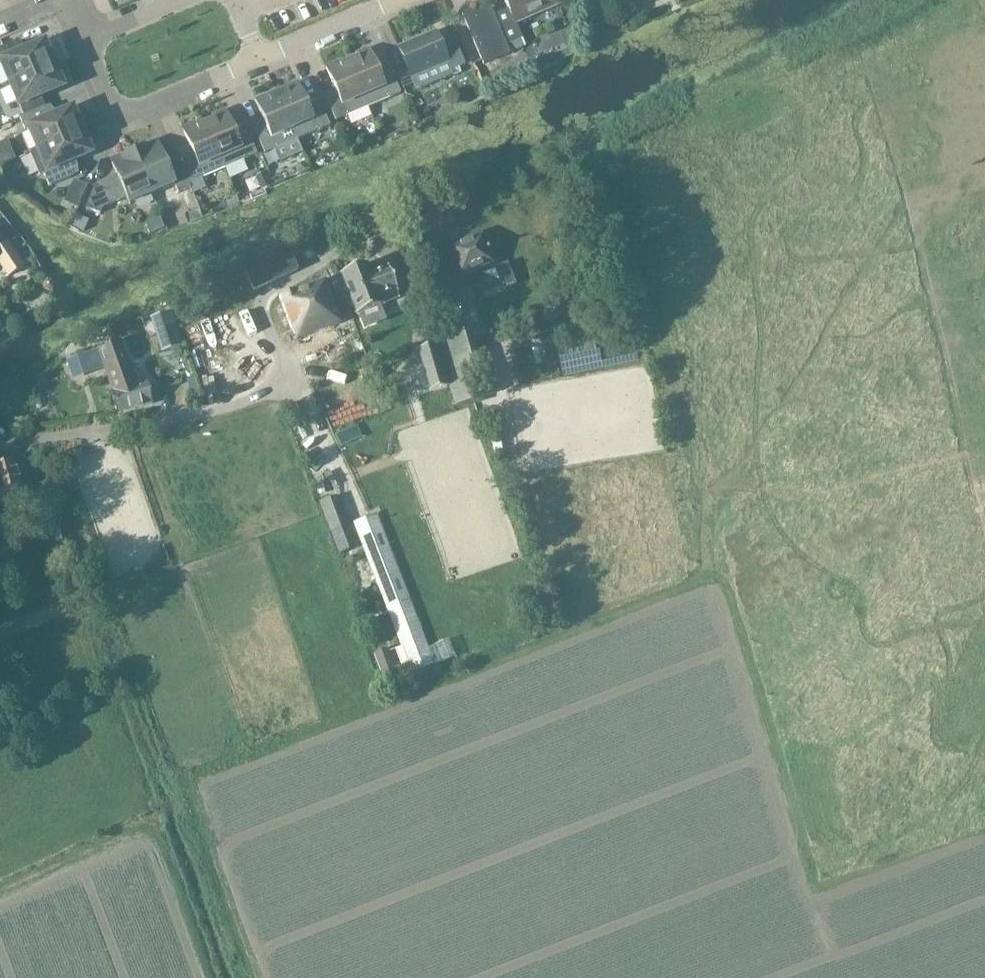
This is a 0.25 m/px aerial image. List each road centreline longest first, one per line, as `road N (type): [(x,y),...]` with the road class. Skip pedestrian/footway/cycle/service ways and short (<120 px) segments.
road 1 (unclassified): [(281,390),(0,446)]
road 2 (residential): [(257,58),(125,111),(112,104),(86,41)]
road 3 (residential): [(257,58),(395,0)]

